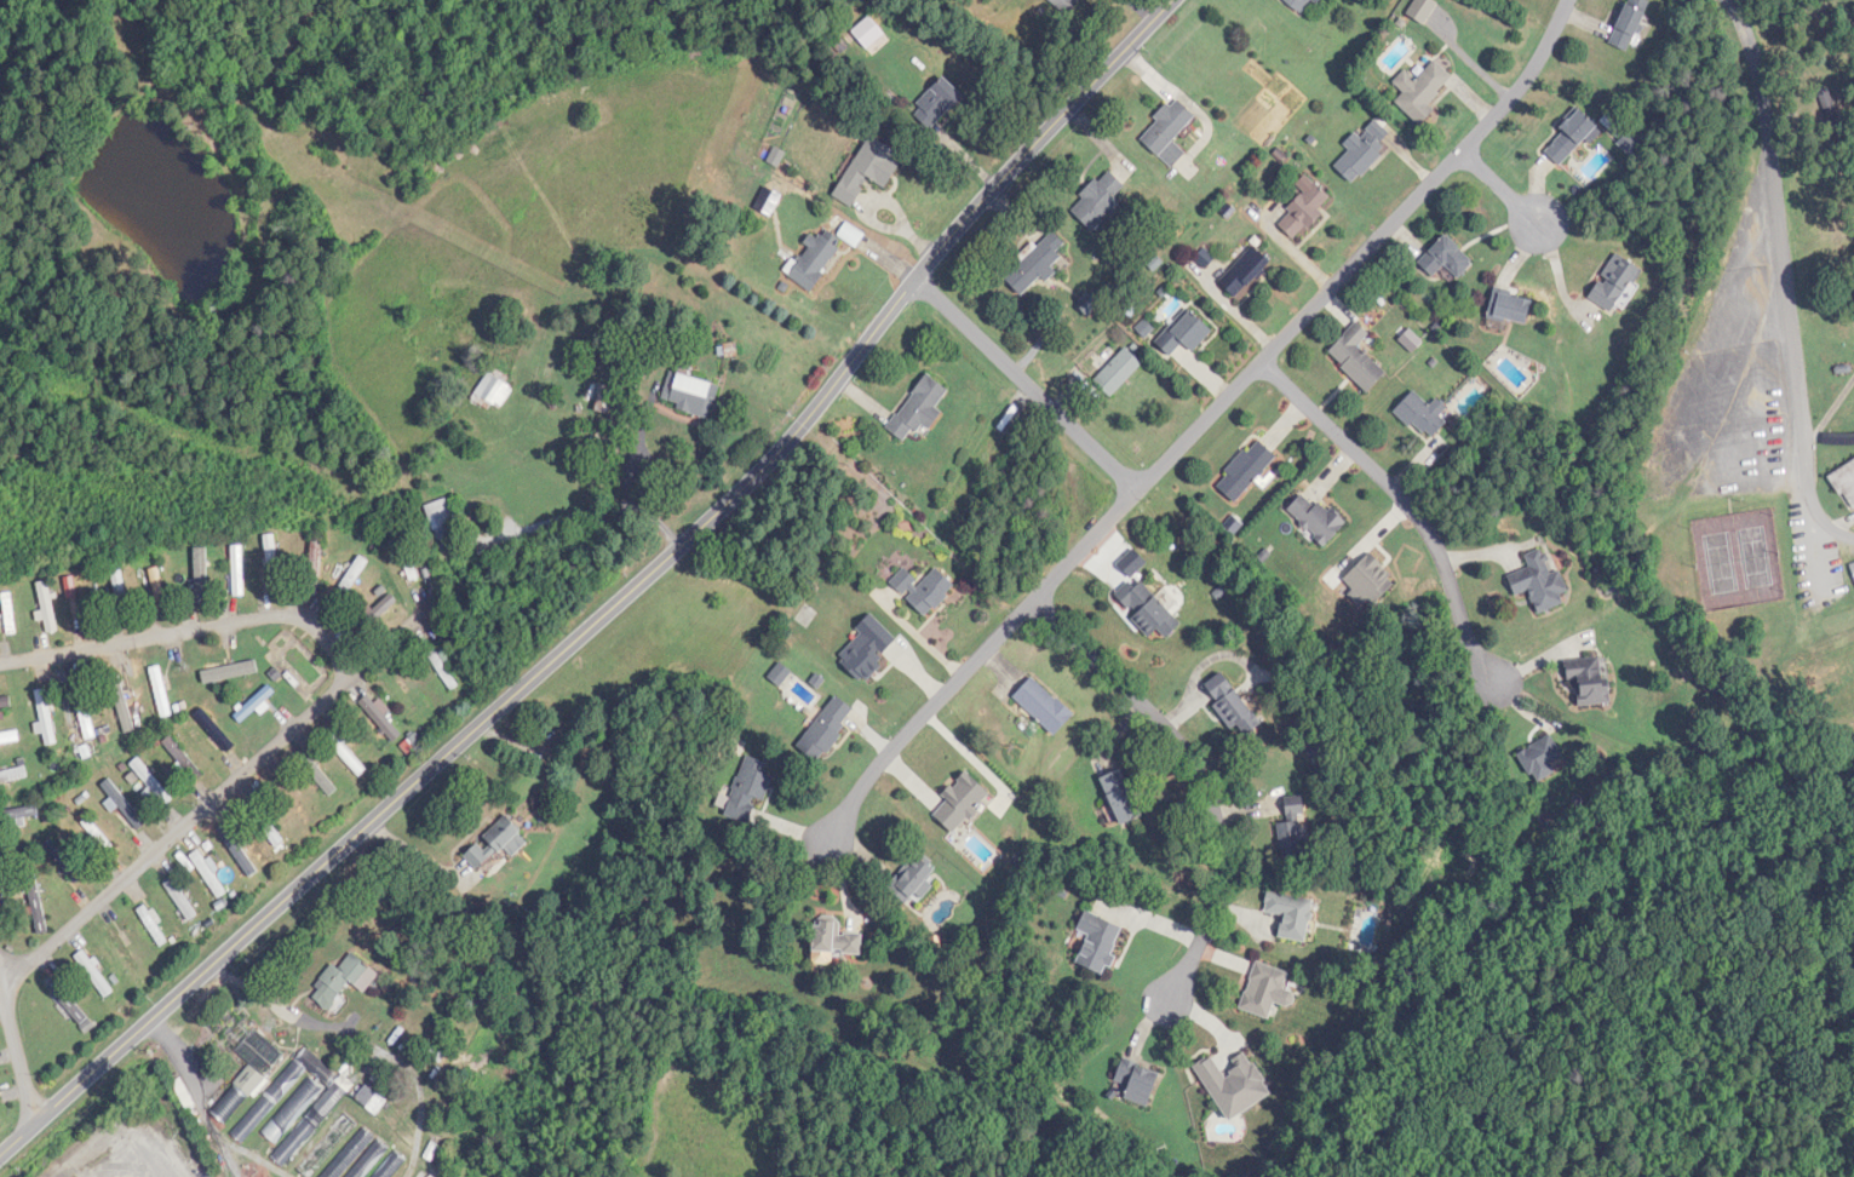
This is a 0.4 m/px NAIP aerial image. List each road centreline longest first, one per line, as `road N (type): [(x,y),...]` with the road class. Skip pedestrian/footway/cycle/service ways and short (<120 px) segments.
road 1 (residential): [(0,1153),(773,459),(959,225),(1172,0)]
road 2 (residential): [(828,840),(876,768),(1498,113),(1531,74),(1568,0)]
road 3 (residential): [(1853,539),(1826,524),(1814,504),(1764,102),(1753,53),(1728,0)]
road 4 (residential): [(386,647),(42,952),(0,977)]
road 5 (residential): [(1033,602),(1172,733),(1213,808),(1218,897),(1166,1005)]
road 6 (residential): [(1262,362),(1431,530),(1473,655),(1492,683)]
road 7 (residential): [(0,664),(279,614),(310,622),(335,651),(339,685)]
road 8 (residential): [(915,277),(1138,492)]
road 9 (residential): [(36,1123),(0,977)]

